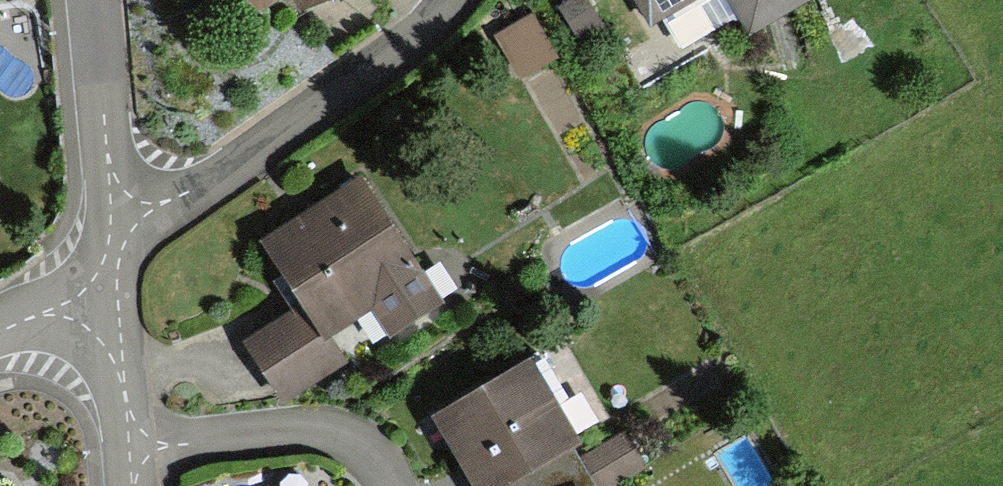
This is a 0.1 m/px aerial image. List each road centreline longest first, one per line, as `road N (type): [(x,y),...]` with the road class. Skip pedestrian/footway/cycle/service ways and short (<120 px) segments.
road 1 (residential): [(116,250),(132,217),(179,198),(366,79),(449,0)]
road 2 (residential): [(130,446),(264,434),(338,439),(377,464),(389,485)]
road 3 (residential): [(92,0),(116,250)]
road 4 (residential): [(116,250),(130,446)]
road 5 (residential): [(0,332),(74,294),(116,250)]

